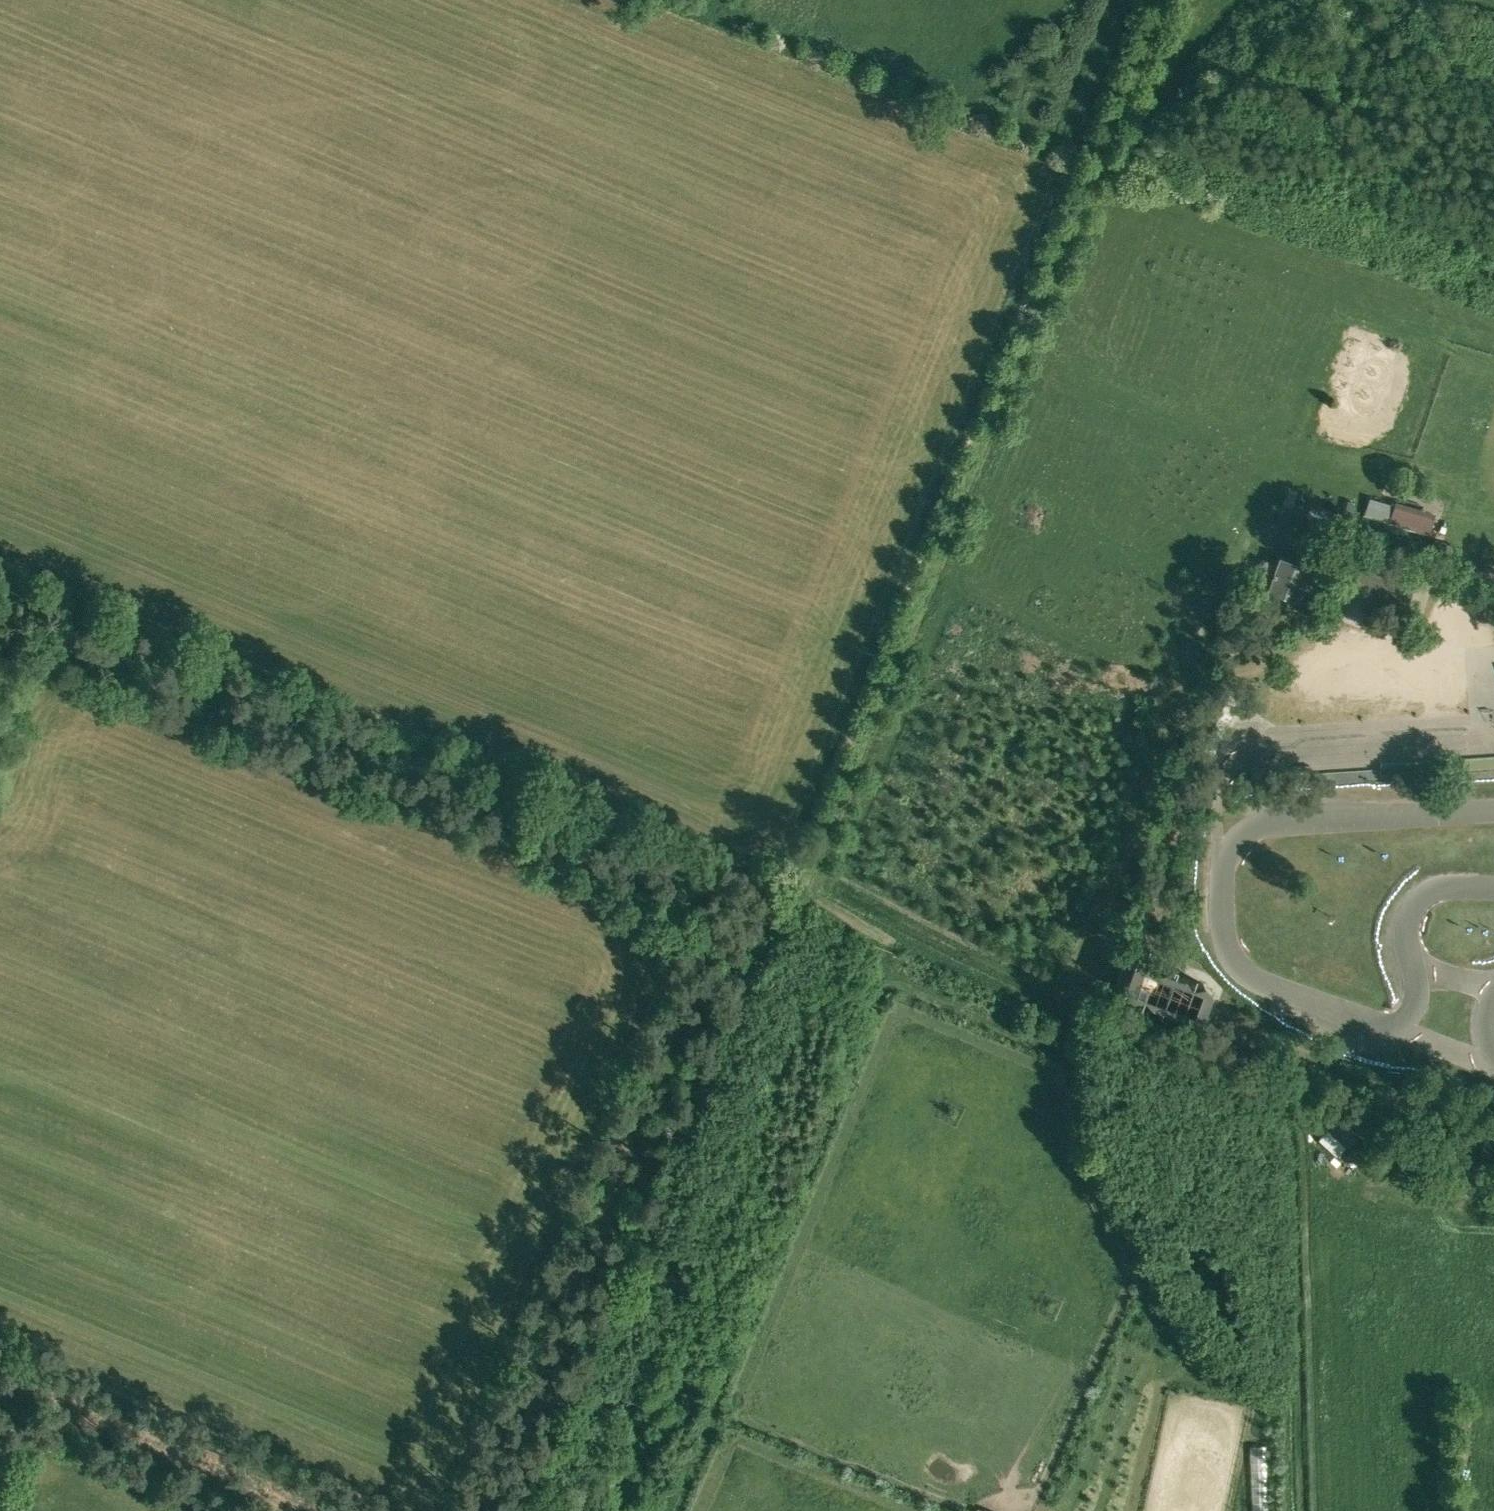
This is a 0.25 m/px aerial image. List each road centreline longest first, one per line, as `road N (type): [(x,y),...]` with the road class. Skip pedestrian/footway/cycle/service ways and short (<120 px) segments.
road 1 (track): [(205,1510),(0,1424)]

